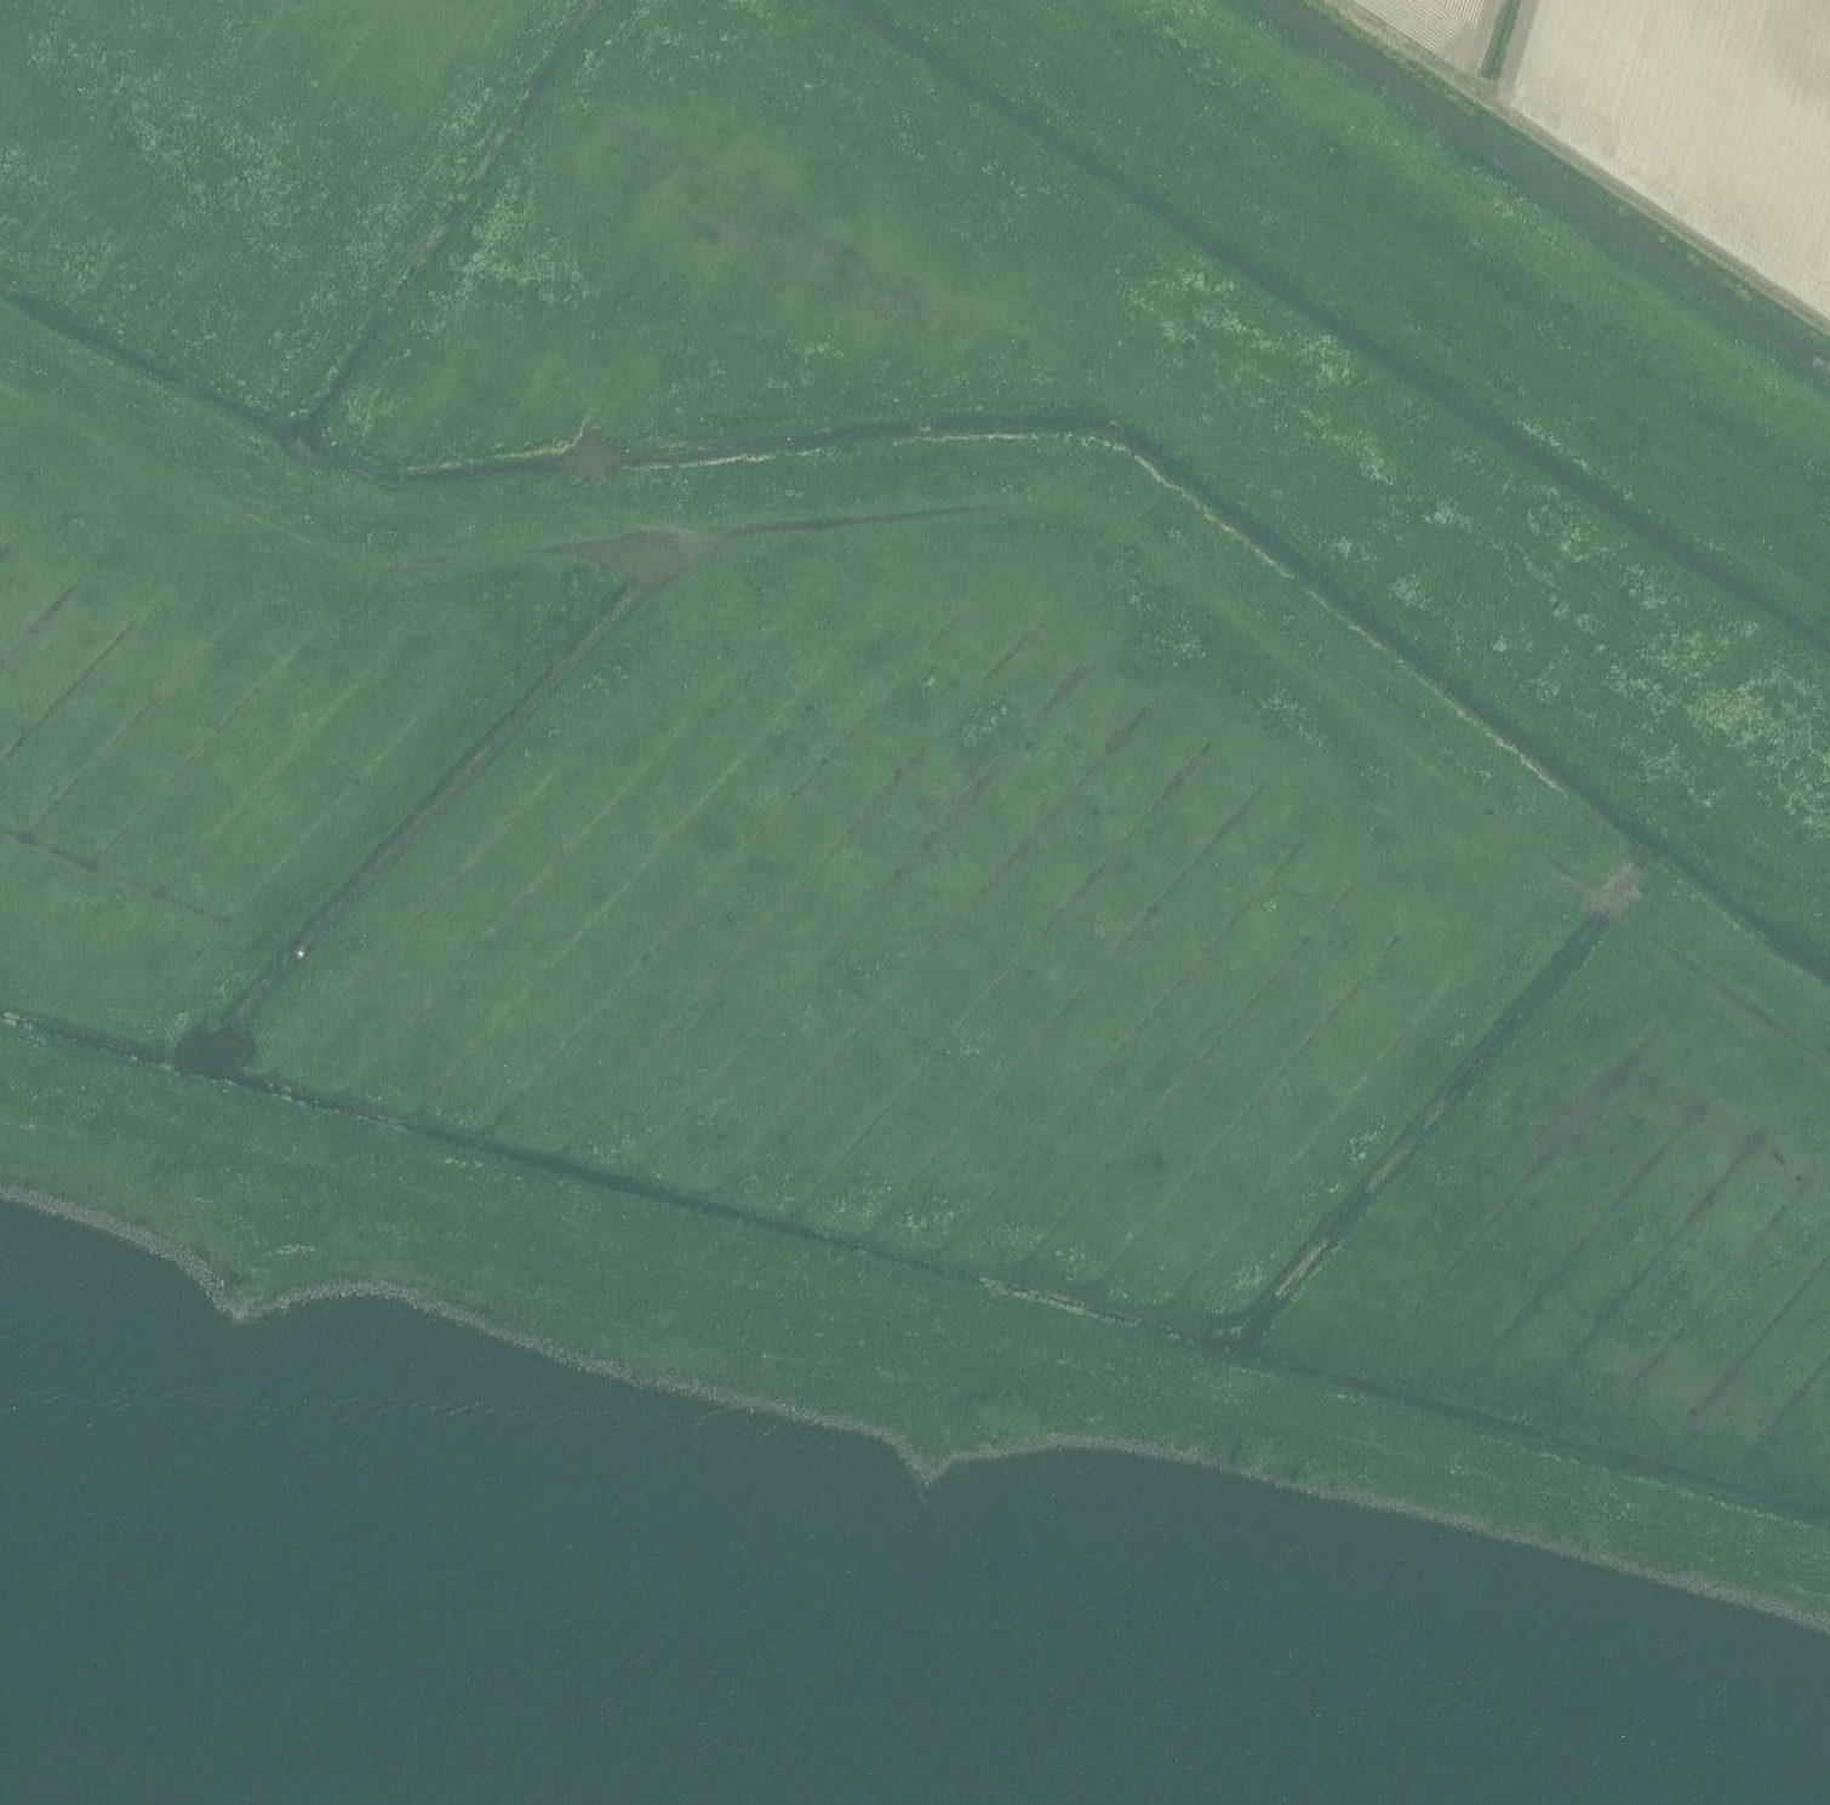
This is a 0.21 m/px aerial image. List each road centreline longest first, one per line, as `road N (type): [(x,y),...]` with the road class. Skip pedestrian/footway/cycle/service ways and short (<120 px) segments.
road 1 (track): [(1829,606),(917,0)]

